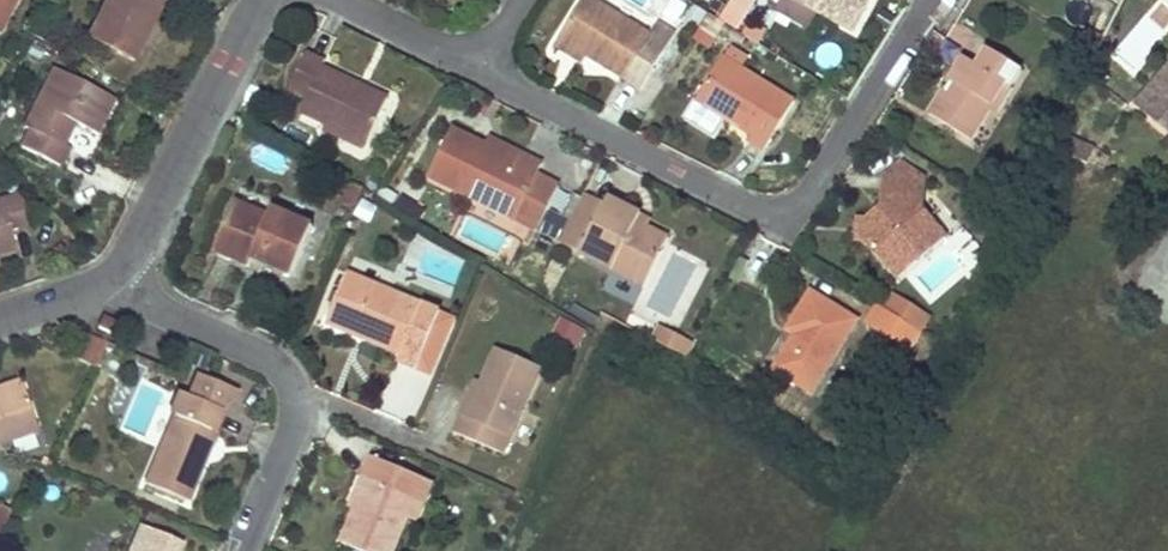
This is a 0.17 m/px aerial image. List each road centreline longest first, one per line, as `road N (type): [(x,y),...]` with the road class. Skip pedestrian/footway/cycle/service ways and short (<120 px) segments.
road 1 (residential): [(480,63),(752,206),(785,211),(816,193),(933,0)]
road 2 (residential): [(116,274),(165,312),(276,362),(295,385),(296,423),(241,550)]
road 3 (residential): [(261,0),(116,274)]
road 4 (residential): [(345,0),(480,63)]
road 5 (residential): [(116,274),(0,320)]

